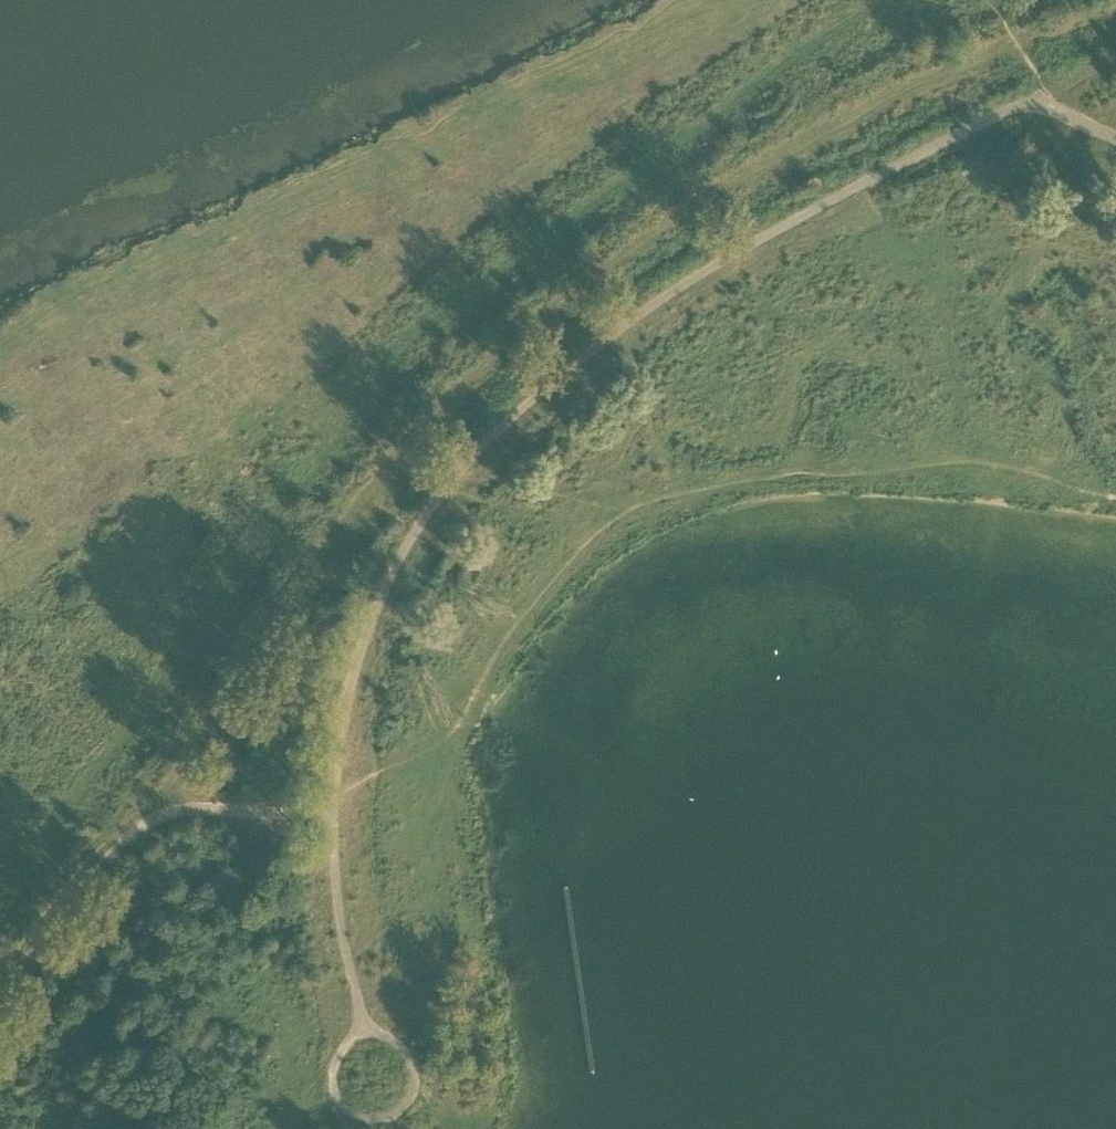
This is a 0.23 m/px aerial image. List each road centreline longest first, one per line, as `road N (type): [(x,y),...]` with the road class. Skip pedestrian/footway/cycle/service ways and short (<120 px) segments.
road 1 (track): [(137,824),(0,991)]

